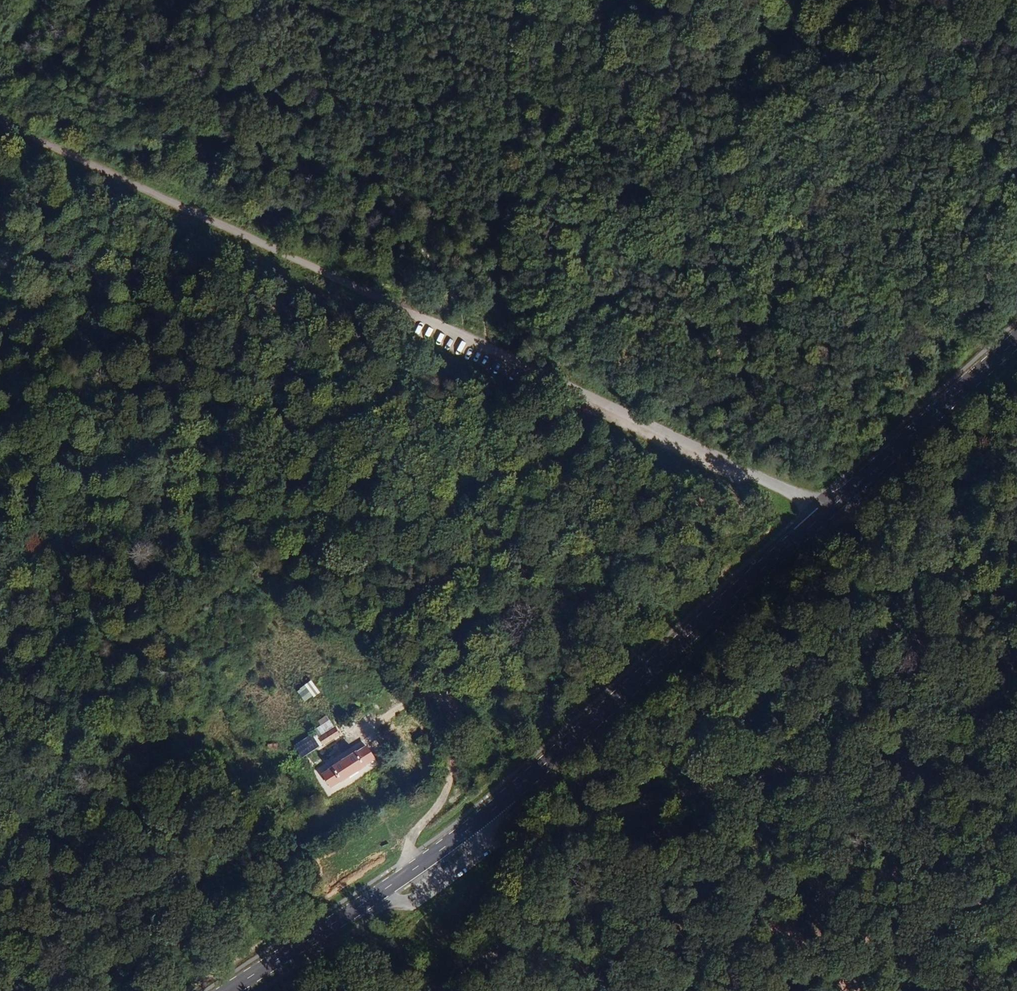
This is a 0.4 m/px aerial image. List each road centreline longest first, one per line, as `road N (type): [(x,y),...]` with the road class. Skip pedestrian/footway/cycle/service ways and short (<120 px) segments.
road 1 (primary): [(1016,351),(680,665),(399,879),(230,990)]
road 2 (track): [(486,344),(1016,606)]
road 3 (track): [(0,120),(486,344)]
road 4 (track): [(486,344),(455,697)]

